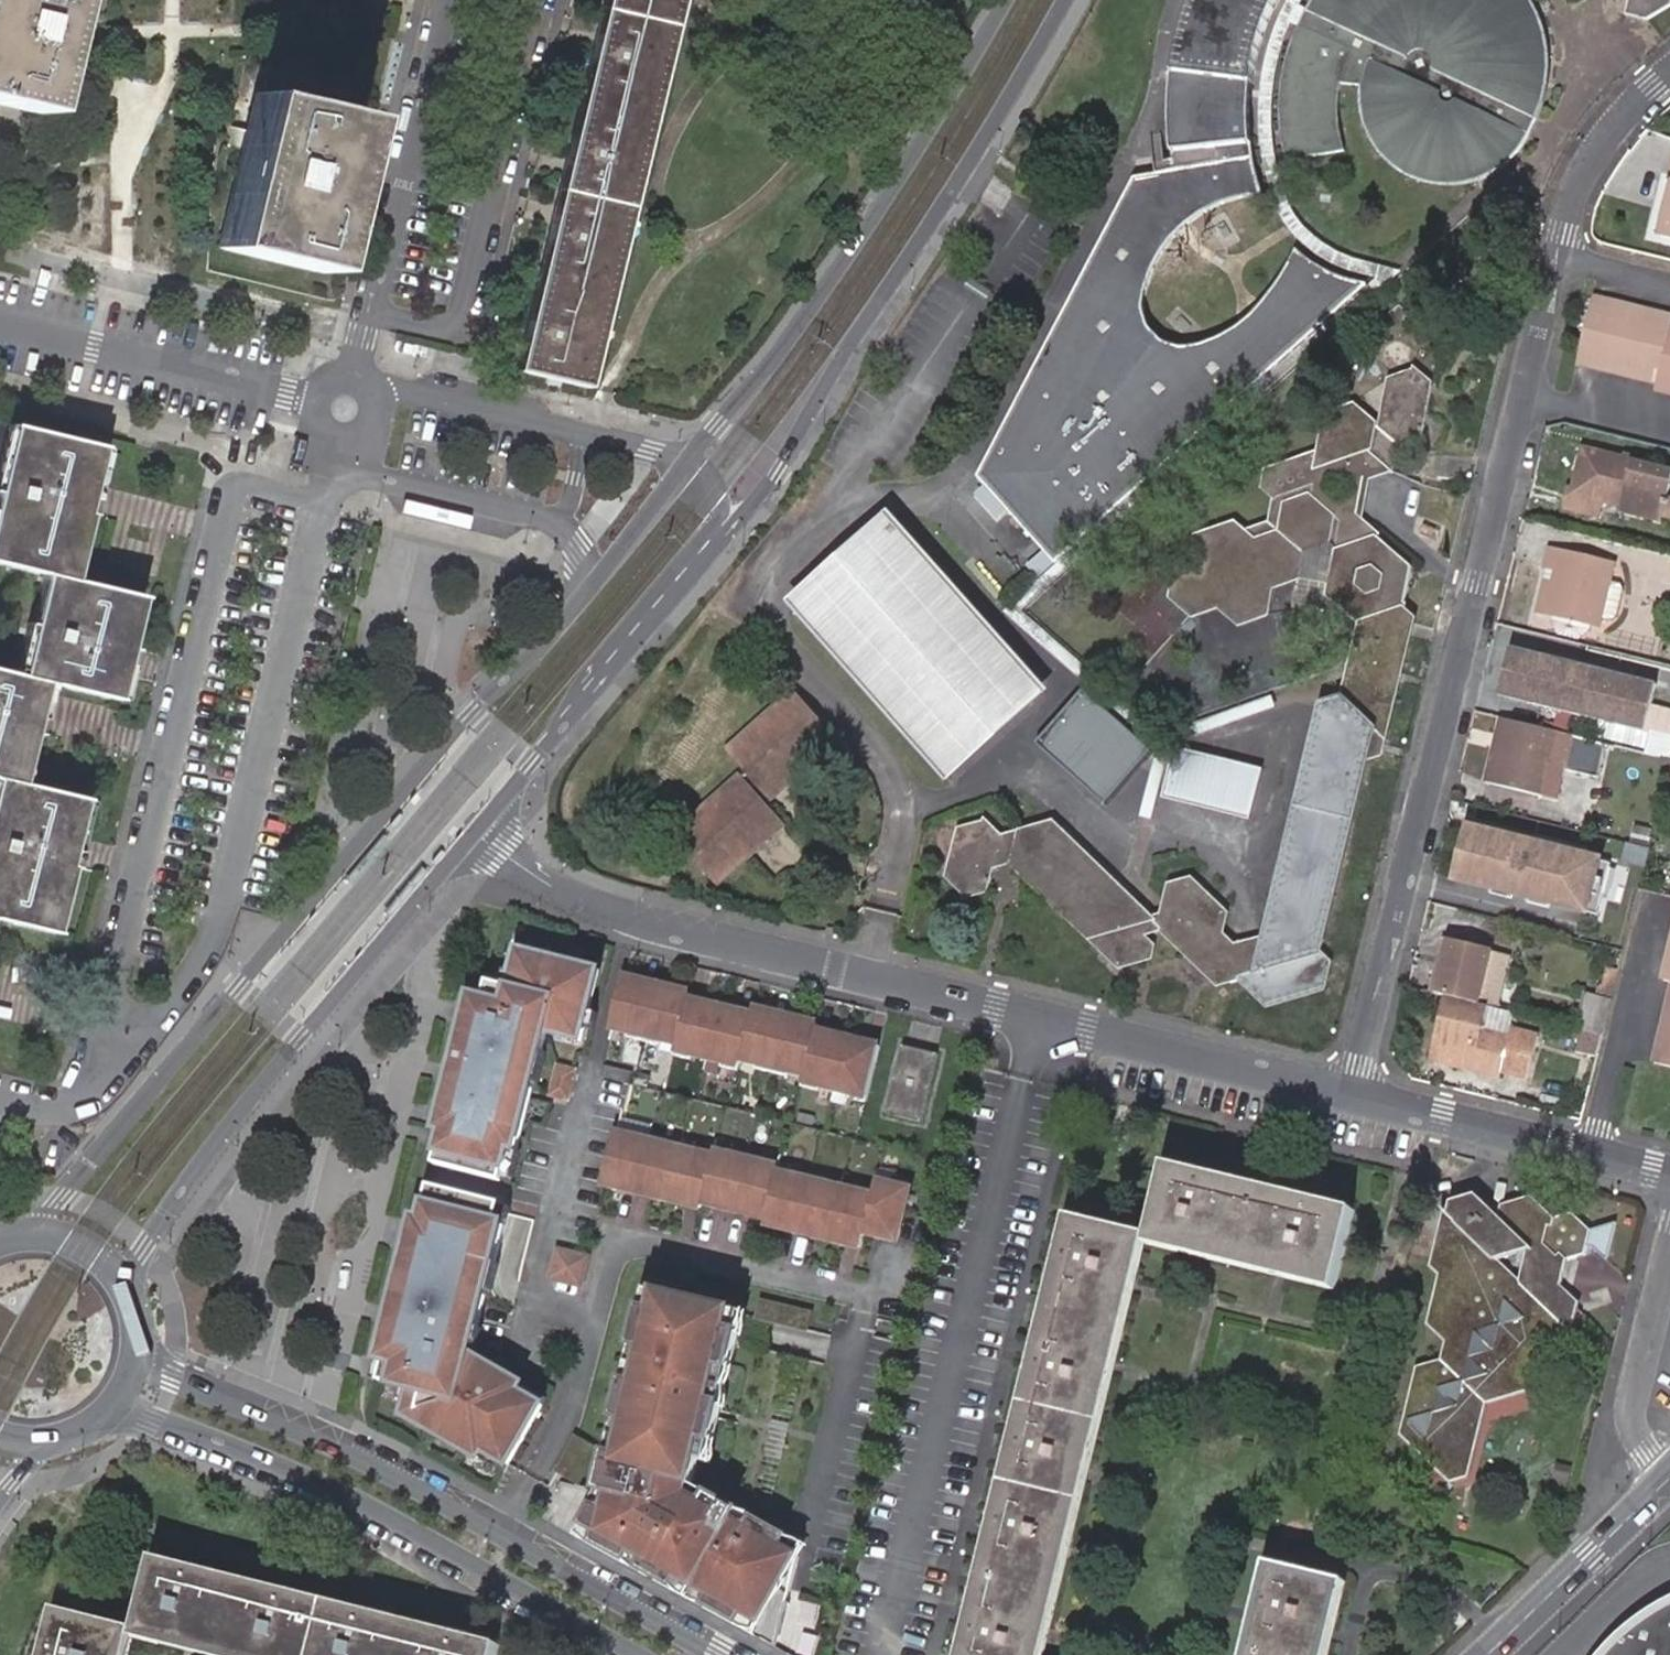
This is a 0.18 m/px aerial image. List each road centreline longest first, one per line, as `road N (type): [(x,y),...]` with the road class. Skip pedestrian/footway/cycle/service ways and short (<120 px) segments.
road 1 (residential): [(1351,1095),(631,921),(539,881),(475,833)]
road 2 (residential): [(1351,1095),(1553,257)]
road 3 (tertiary): [(581,596),(470,713),(24,1234)]
road 4 (residential): [(0,1102),(58,1112),(76,1104),(140,1042),(204,956),(233,876),(337,440)]
road 5 (tertiary): [(705,560),(777,471),(841,355),(1066,0)]
road 6 (residential): [(721,1654),(357,1451),(175,1375),(143,1340)]
road 7 (residential): [(107,1417),(154,1422),(339,1495),(632,1654)]
road 8 (tertiary): [(134,1296),(146,1248),(222,1141),(475,833)]
road 9 (tertiary): [(1007,0),(836,275),(683,465)]
road 10 (residential): [(354,380),(441,0)]
road 11 (tertiary): [(475,833),(705,560)]
road 12 (residential): [(1669,1175),(1351,1095)]
road 13 (residential): [(0,325),(317,403)]
road 14 (residential): [(1488,1654),(1669,1477)]
road 15 (residential): [(1669,1246),(1633,1403),(1634,1432),(1669,1477)]
road 16 (residential): [(348,441),(383,479),(550,519)]
road 17 (residential): [(585,435),(369,389)]
road 18 (residential): [(1553,257),(1607,140),(1669,73)]
road 19 (tertiary): [(683,465),(581,596)]
road 20 (tertiary): [(134,1296),(91,1248),(24,1234)]
road 21 (residential): [(1553,257),(1669,288)]

